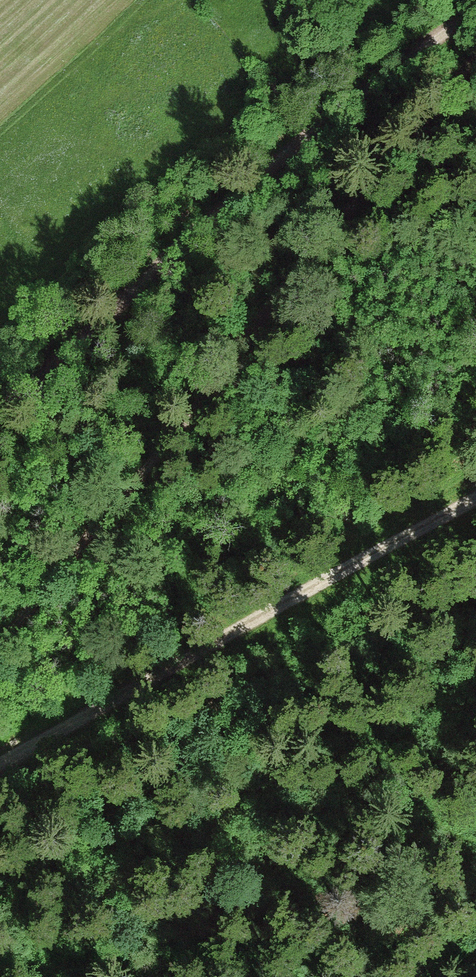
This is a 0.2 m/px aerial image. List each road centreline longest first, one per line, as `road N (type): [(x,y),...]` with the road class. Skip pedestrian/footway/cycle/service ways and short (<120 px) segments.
road 1 (track): [(0,648),(475,57)]
road 2 (track): [(0,416),(200,226),(373,80),(475,13)]
road 3 (track): [(0,764),(475,507)]

